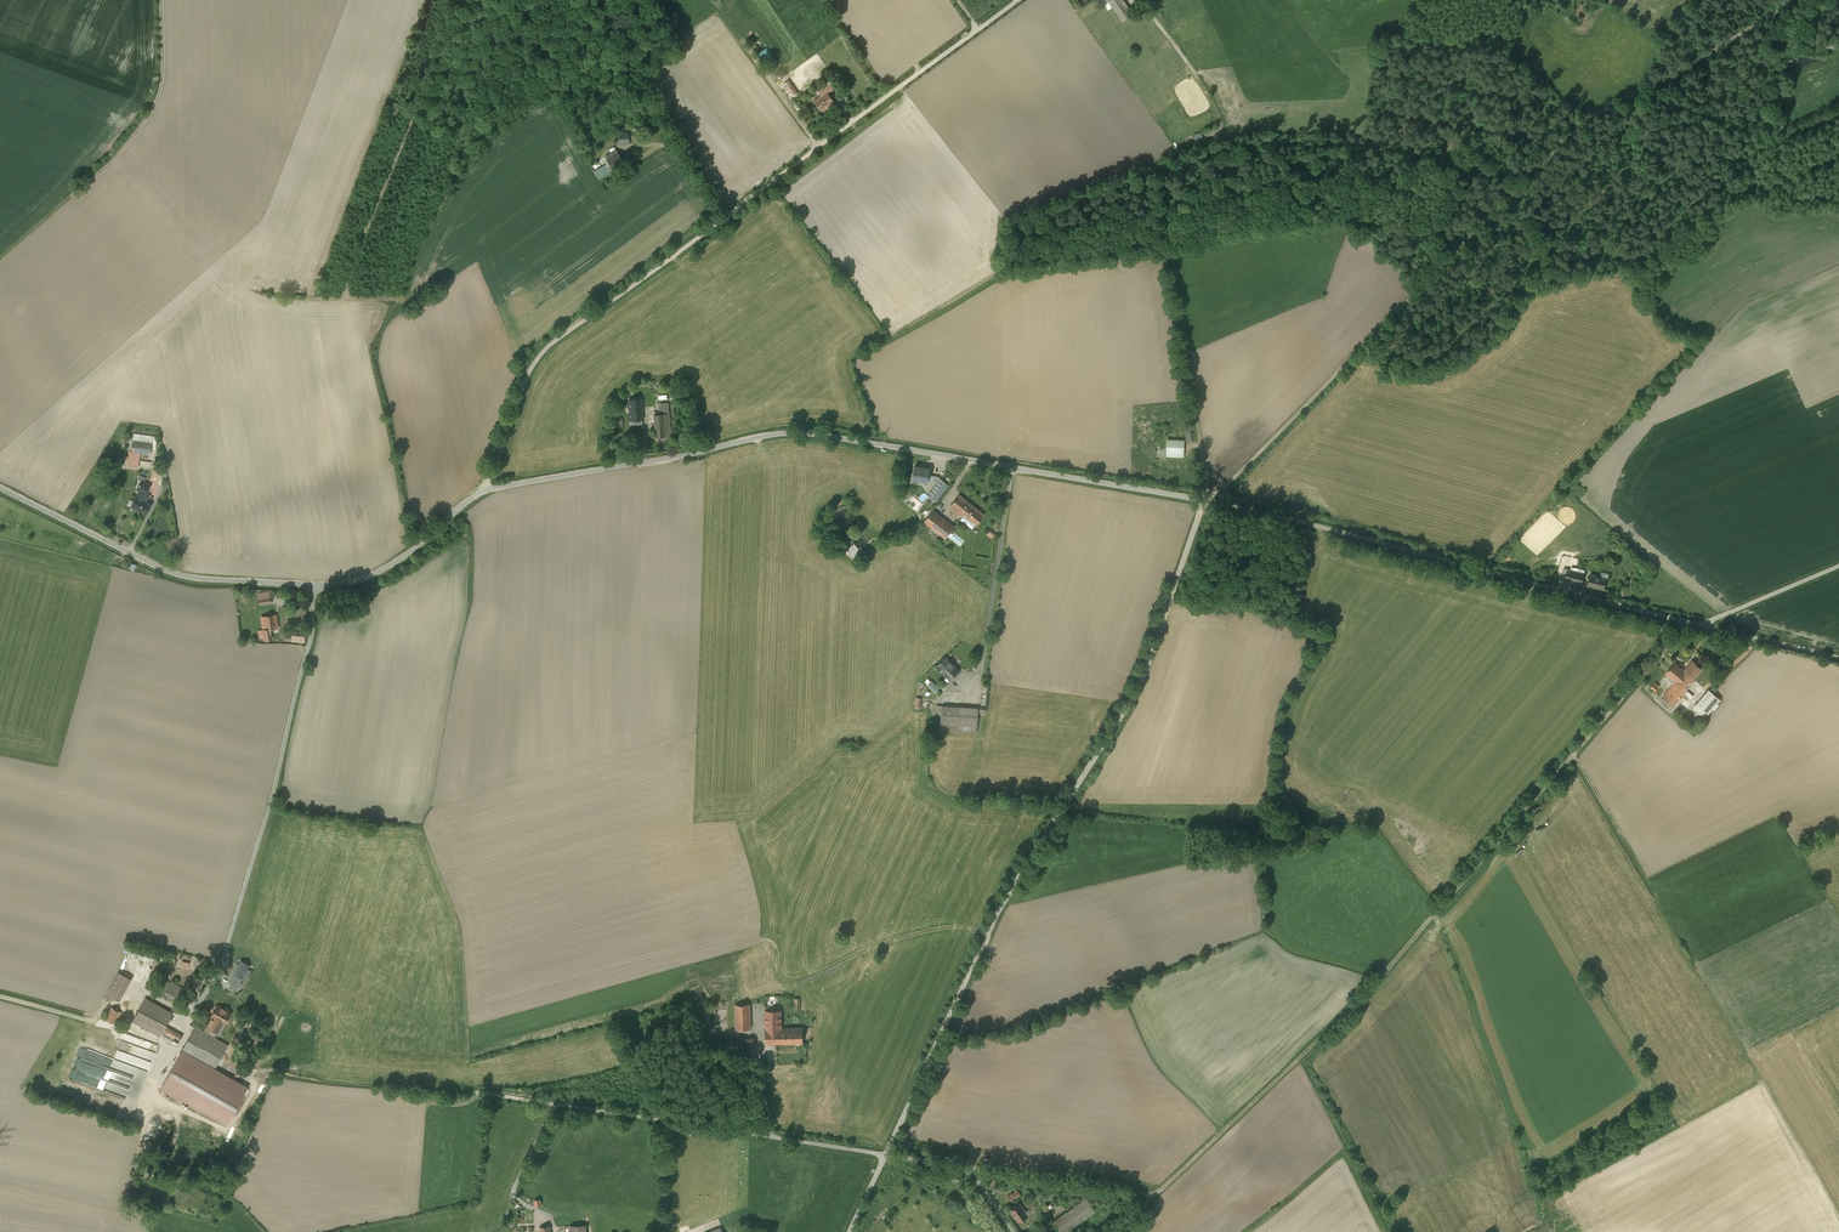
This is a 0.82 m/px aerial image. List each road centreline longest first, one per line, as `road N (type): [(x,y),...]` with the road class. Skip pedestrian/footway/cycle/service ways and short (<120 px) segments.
road 1 (track): [(1689,623),(1351,1009),(1154,1195),(968,1168)]
road 2 (unclassified): [(482,492),(526,377),(547,347),(1018,0)]
road 3 (unclassified): [(1205,501),(796,433),(482,492)]
road 4 (unclassified): [(886,1155),(1006,901),(1143,678),(1205,501)]
road 5 (track): [(1205,501),(1579,124),(1643,97),(1668,38),(1696,0)]
road 6 (unclassified): [(1838,567),(1701,626),(1205,501)]
road 7 (track): [(1205,501),(1160,166),(1216,138),(1221,121),(1138,0)]
road 8 (unclassified): [(482,492),(385,568),(347,582),(309,584),(173,573),(0,486)]
road 9 (unclassified): [(886,1155),(480,1092)]
road 10 (track): [(1630,103),(1738,192),(1756,185),(1782,129)]
road 11 (track): [(1643,97),(1797,0)]
road 12 (track): [(108,161),(158,96),(161,0)]
road 13 (unclassified): [(1014,1231),(968,1168),(886,1155)]
road 14 (track): [(1701,626),(1838,660)]
road 15 (track): [(120,1028),(0,997)]

